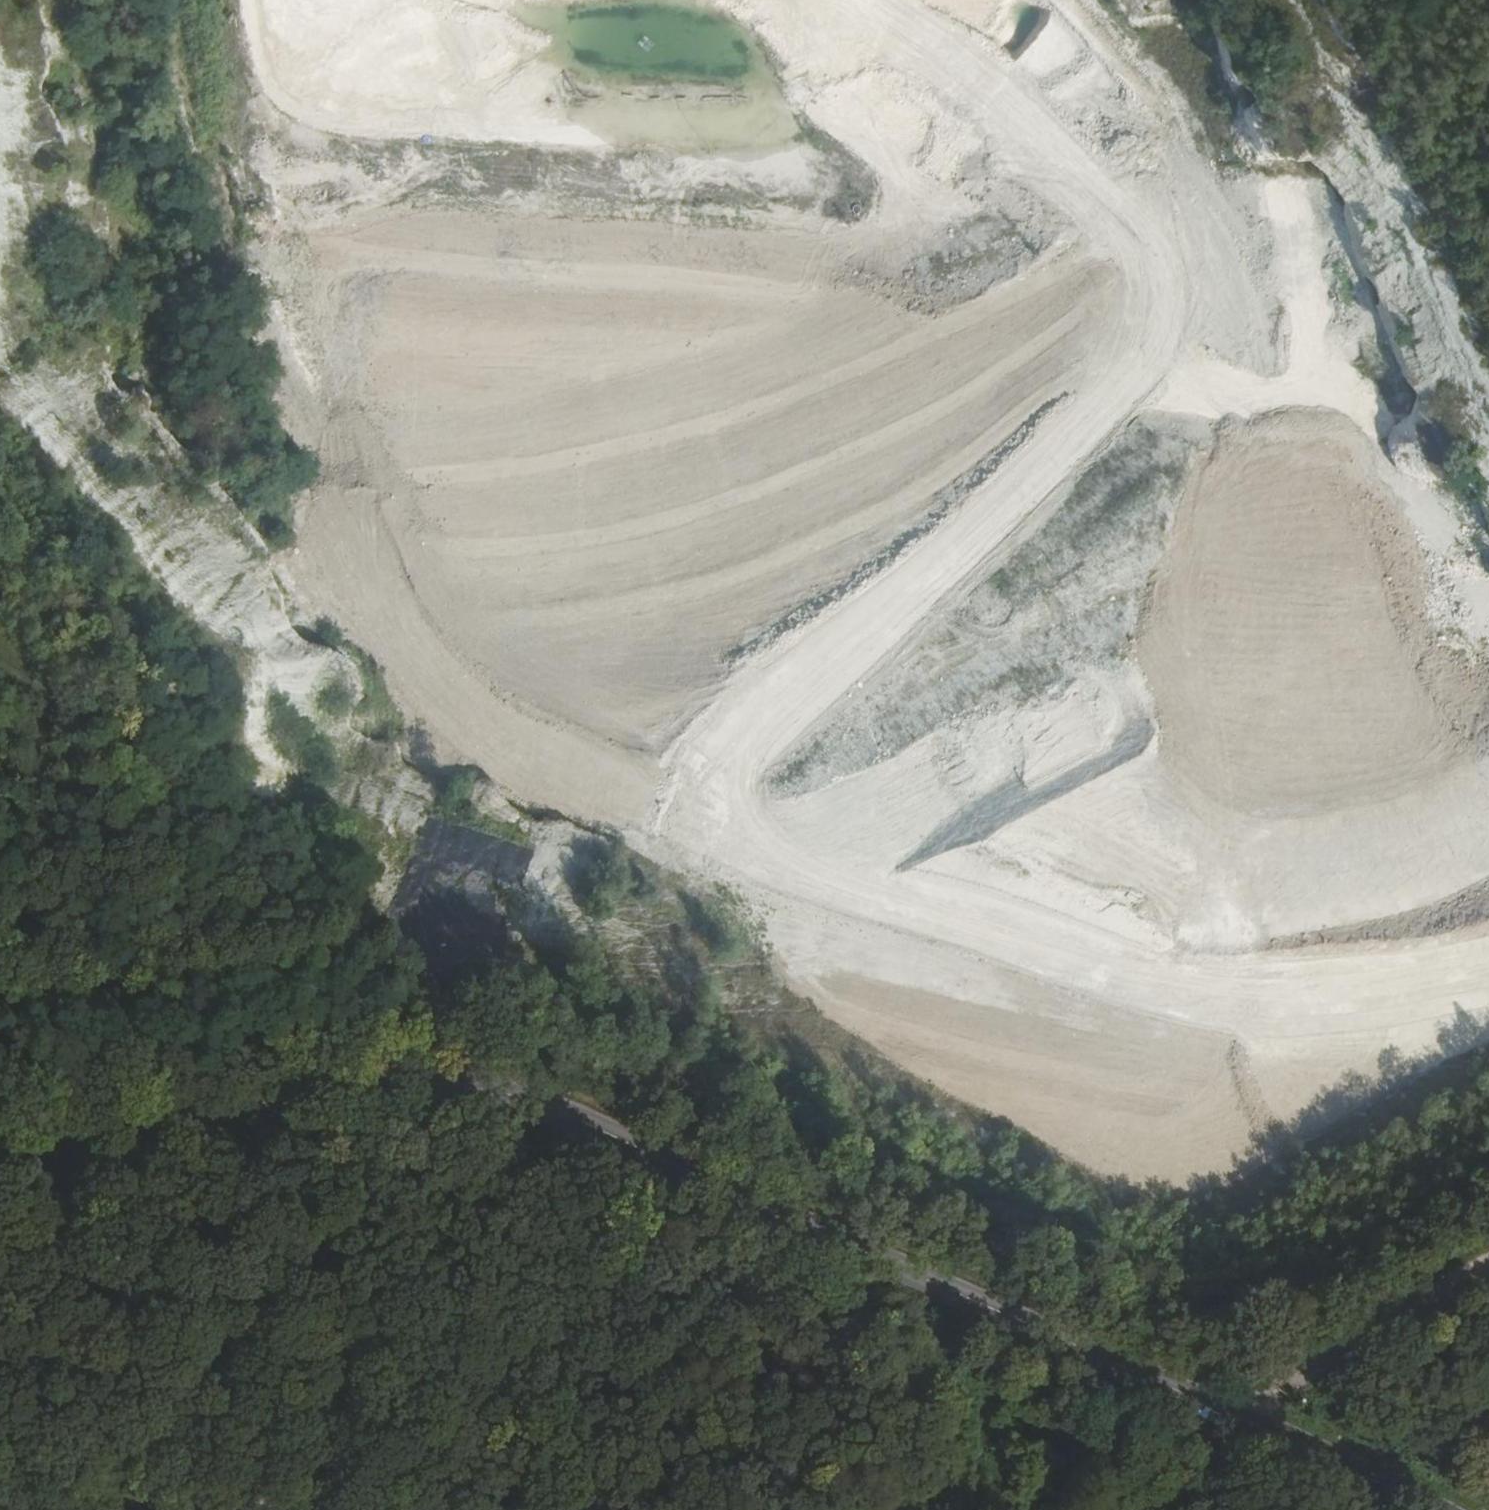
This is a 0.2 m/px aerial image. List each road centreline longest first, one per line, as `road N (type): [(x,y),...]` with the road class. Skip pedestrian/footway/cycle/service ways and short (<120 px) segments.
road 1 (tertiary): [(0,1169),(454,1110),(564,1123),(910,1288),(1199,1405),(1427,1509)]
road 2 (track): [(896,738),(1144,778),(1215,763),(1254,665),(1201,250),(994,135),(856,0)]

